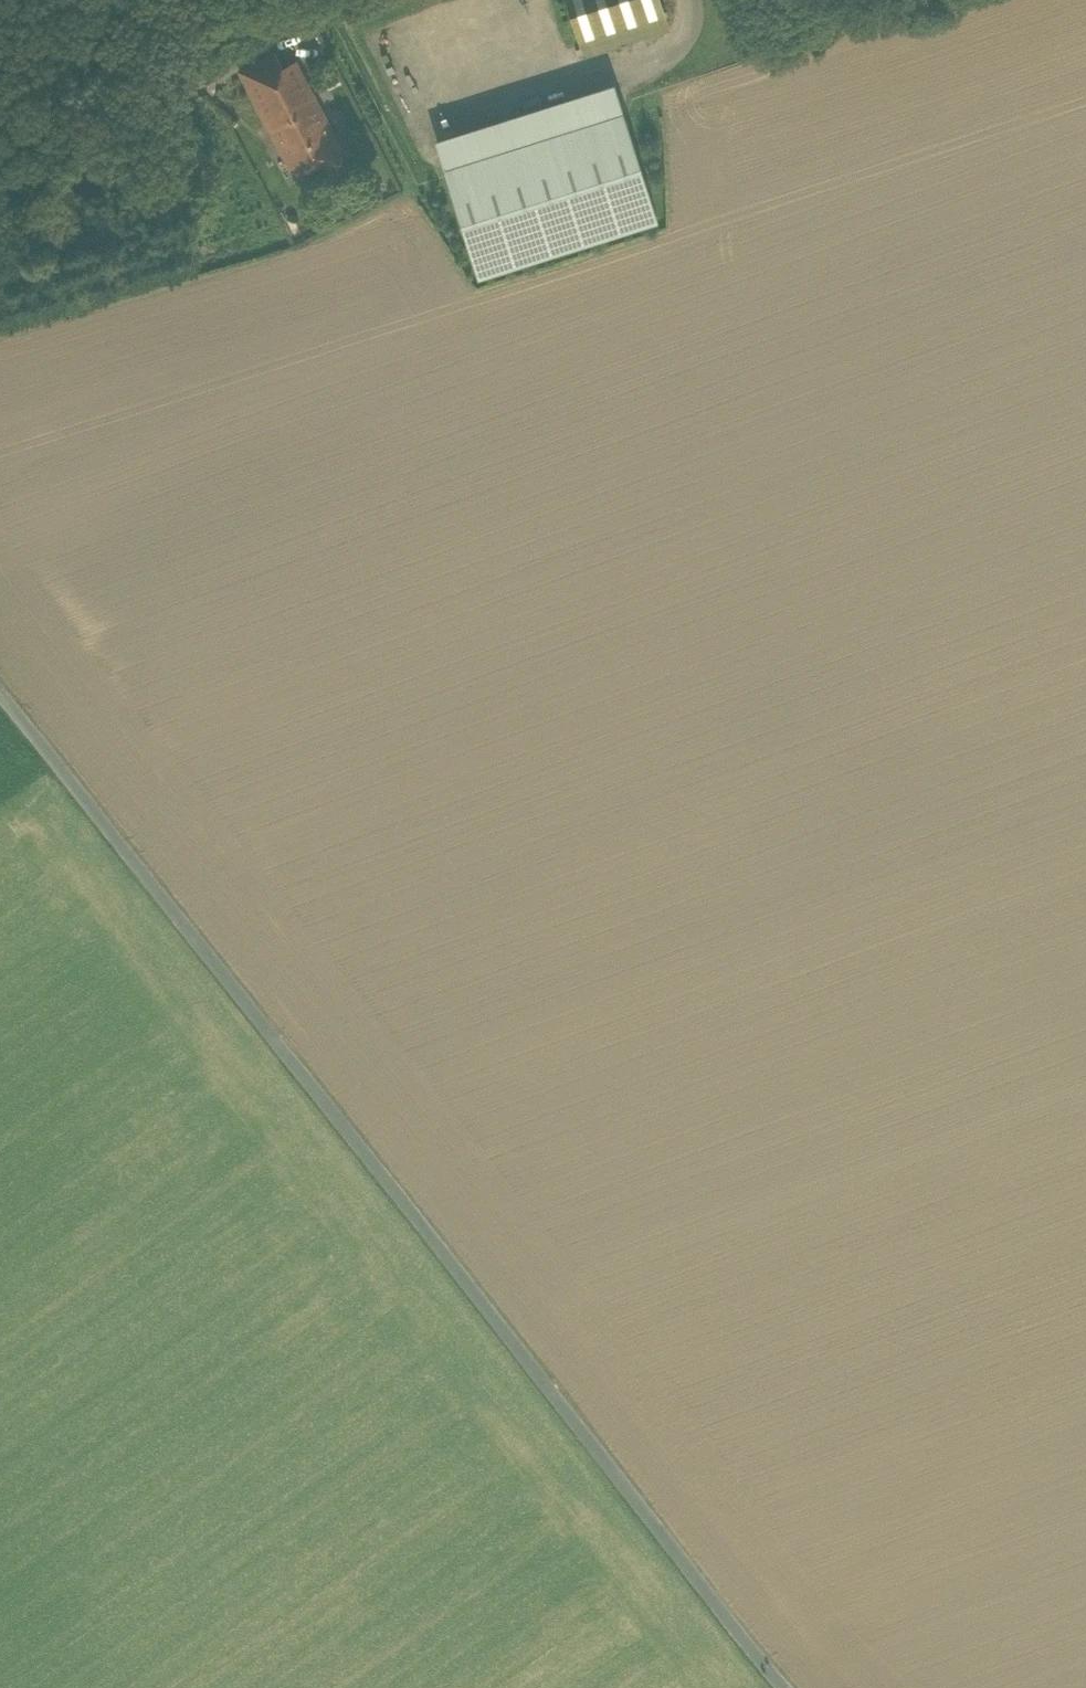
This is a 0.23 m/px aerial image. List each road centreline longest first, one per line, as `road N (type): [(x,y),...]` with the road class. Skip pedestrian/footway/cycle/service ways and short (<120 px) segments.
road 1 (track): [(0,691),(788,1687)]

